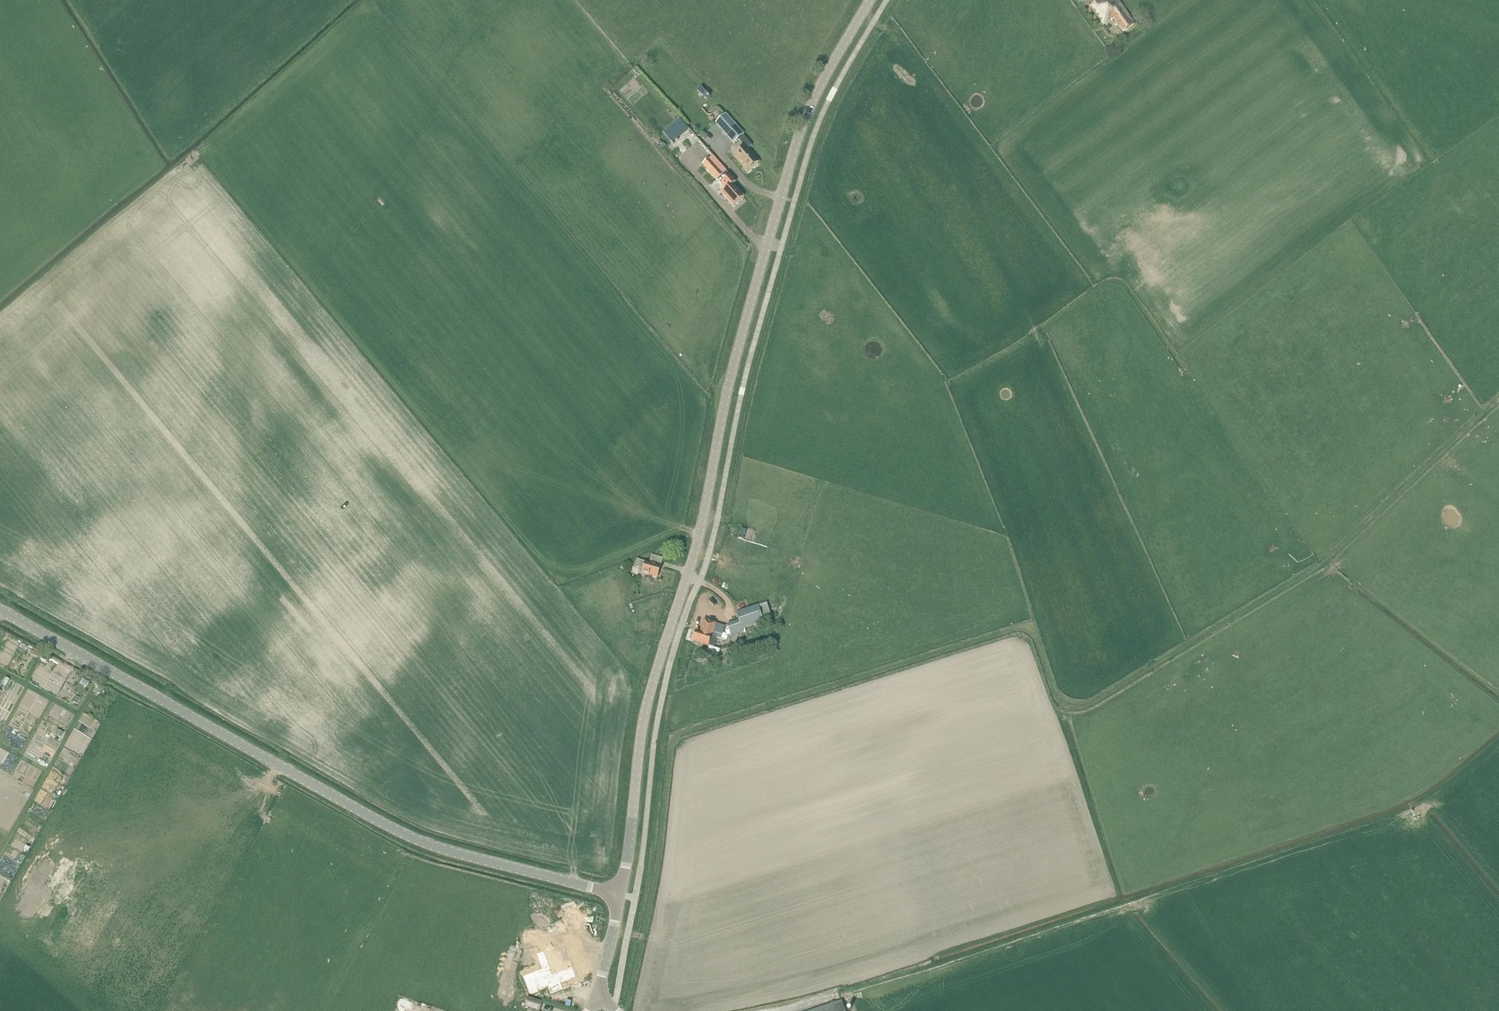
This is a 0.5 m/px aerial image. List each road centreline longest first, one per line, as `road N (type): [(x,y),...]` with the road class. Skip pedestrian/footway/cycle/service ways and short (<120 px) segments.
road 1 (tertiary): [(621,894),(640,743),(786,176),(807,111),(870,0)]
road 2 (tertiary): [(0,612),(407,839),(621,894)]

